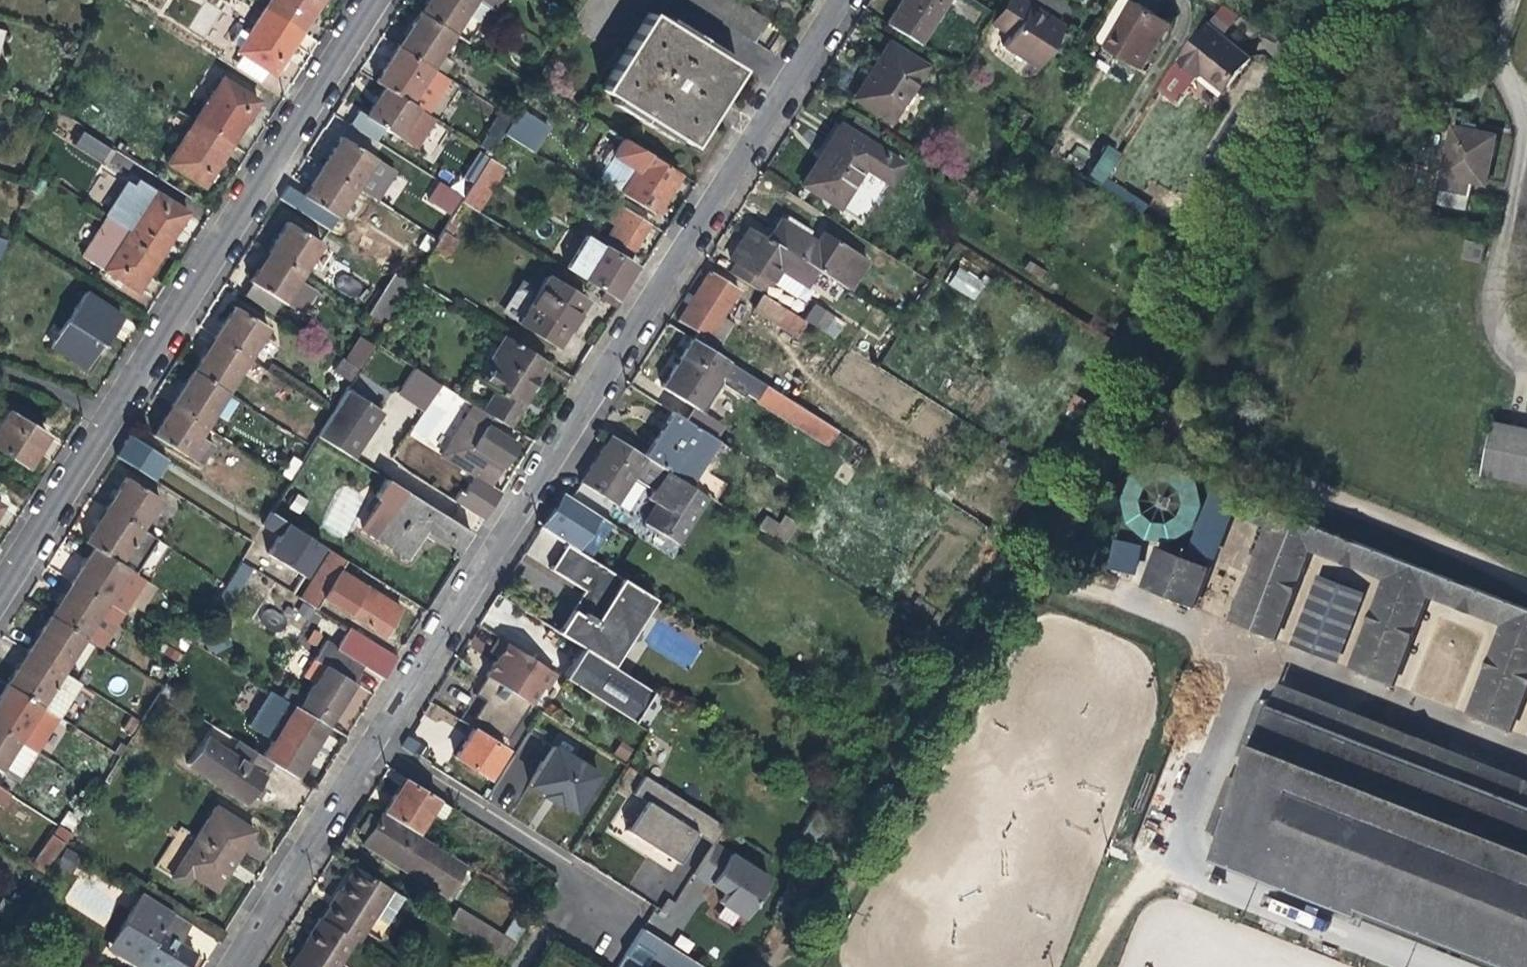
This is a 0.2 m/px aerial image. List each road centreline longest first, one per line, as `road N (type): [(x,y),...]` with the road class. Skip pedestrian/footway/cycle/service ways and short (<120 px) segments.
road 1 (residential): [(373,740),(844,0)]
road 2 (residential): [(381,0),(0,599)]
road 3 (residential): [(373,740),(622,894)]
road 4 (residential): [(229,966),(373,740)]

